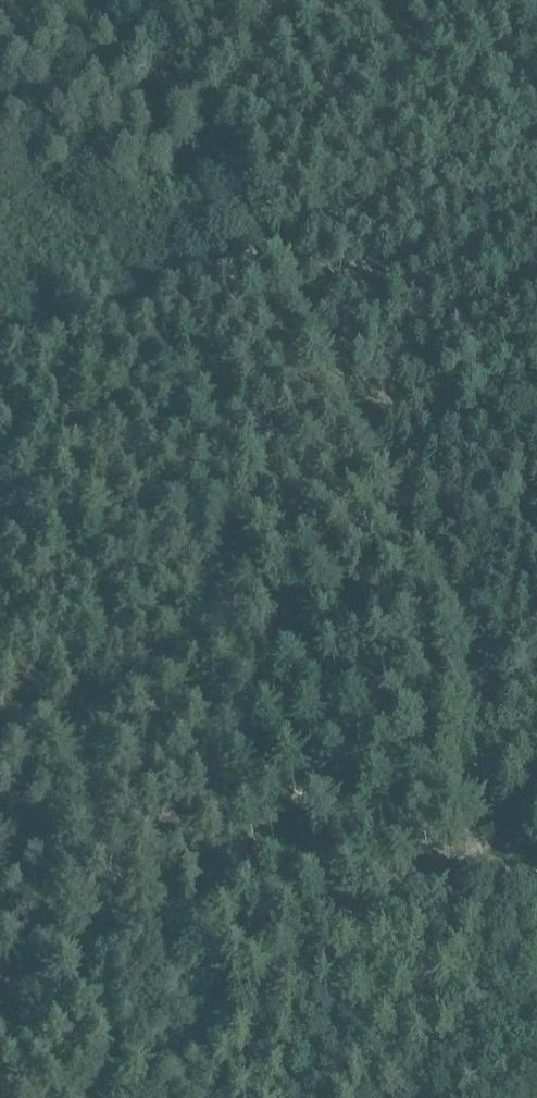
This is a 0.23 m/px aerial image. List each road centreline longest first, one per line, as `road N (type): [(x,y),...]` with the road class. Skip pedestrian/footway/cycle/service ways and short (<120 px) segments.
road 1 (track): [(536,1033),(467,803),(493,720),(483,685),(148,0)]
road 2 (track): [(0,372),(536,149)]

